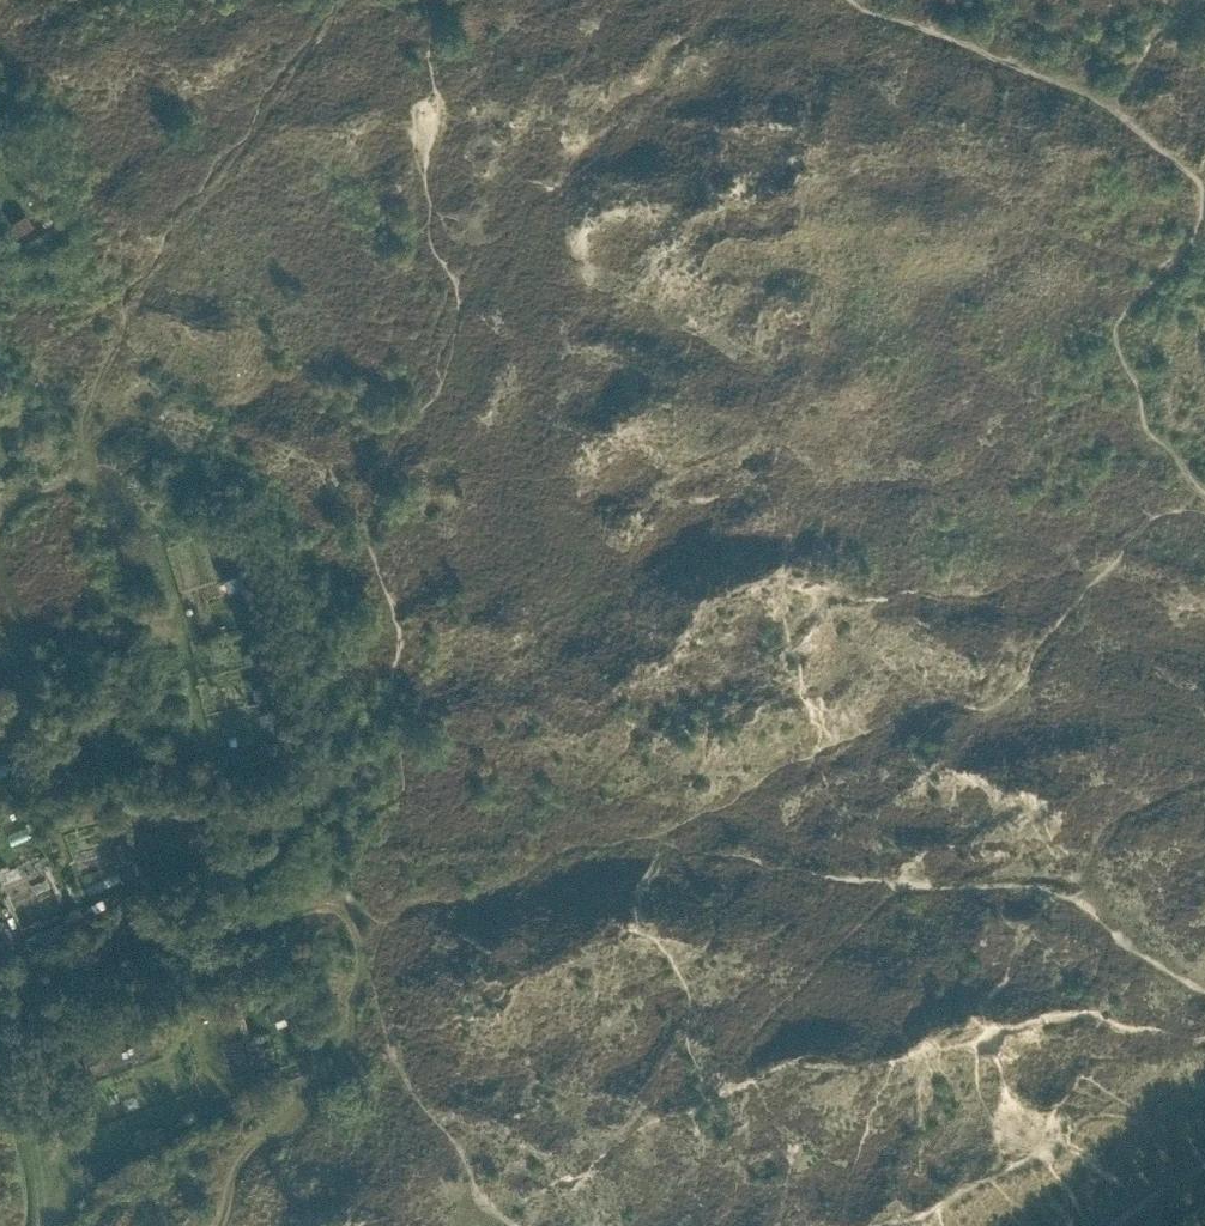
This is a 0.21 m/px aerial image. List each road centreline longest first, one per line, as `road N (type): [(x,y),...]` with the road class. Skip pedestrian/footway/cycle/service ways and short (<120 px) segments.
road 1 (track): [(352,913),(322,903),(236,934),(128,946),(59,978),(34,1004),(25,1026),(48,1225)]
road 2 (track): [(1204,1150),(1155,1173),(1082,1225)]

